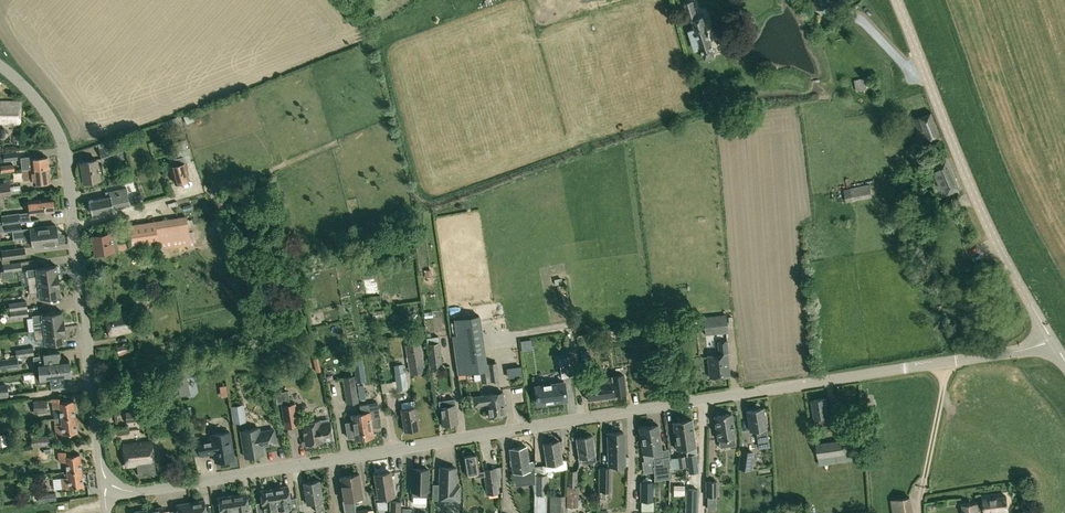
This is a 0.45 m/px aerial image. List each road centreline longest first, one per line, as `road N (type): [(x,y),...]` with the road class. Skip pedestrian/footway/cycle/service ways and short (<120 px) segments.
road 1 (residential): [(105,496),(1052,340)]
road 2 (residential): [(0,66),(38,102),(61,143),(105,496)]
road 3 (tertiary): [(1052,340),(972,198),(896,0)]

